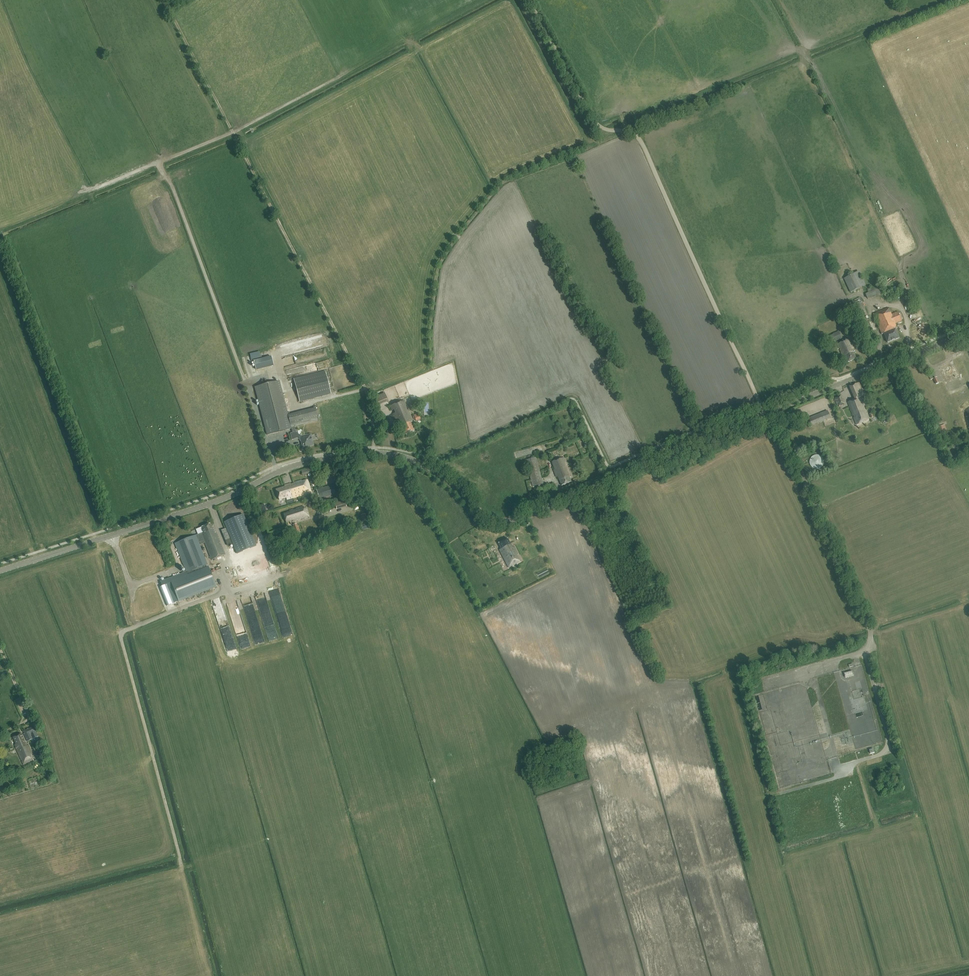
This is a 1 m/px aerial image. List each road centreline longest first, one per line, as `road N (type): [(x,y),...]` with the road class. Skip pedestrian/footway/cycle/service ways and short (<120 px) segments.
road 1 (tertiary): [(0,571),(205,505),(295,465),(358,454),(415,460),(485,515),(517,519),(968,333)]
road 2 (track): [(374,447),(368,395),(165,0)]
road 3 (track): [(415,39),(98,192)]
road 4 (track): [(173,611),(121,635),(180,867)]
road 5 (track): [(158,162),(248,388)]

